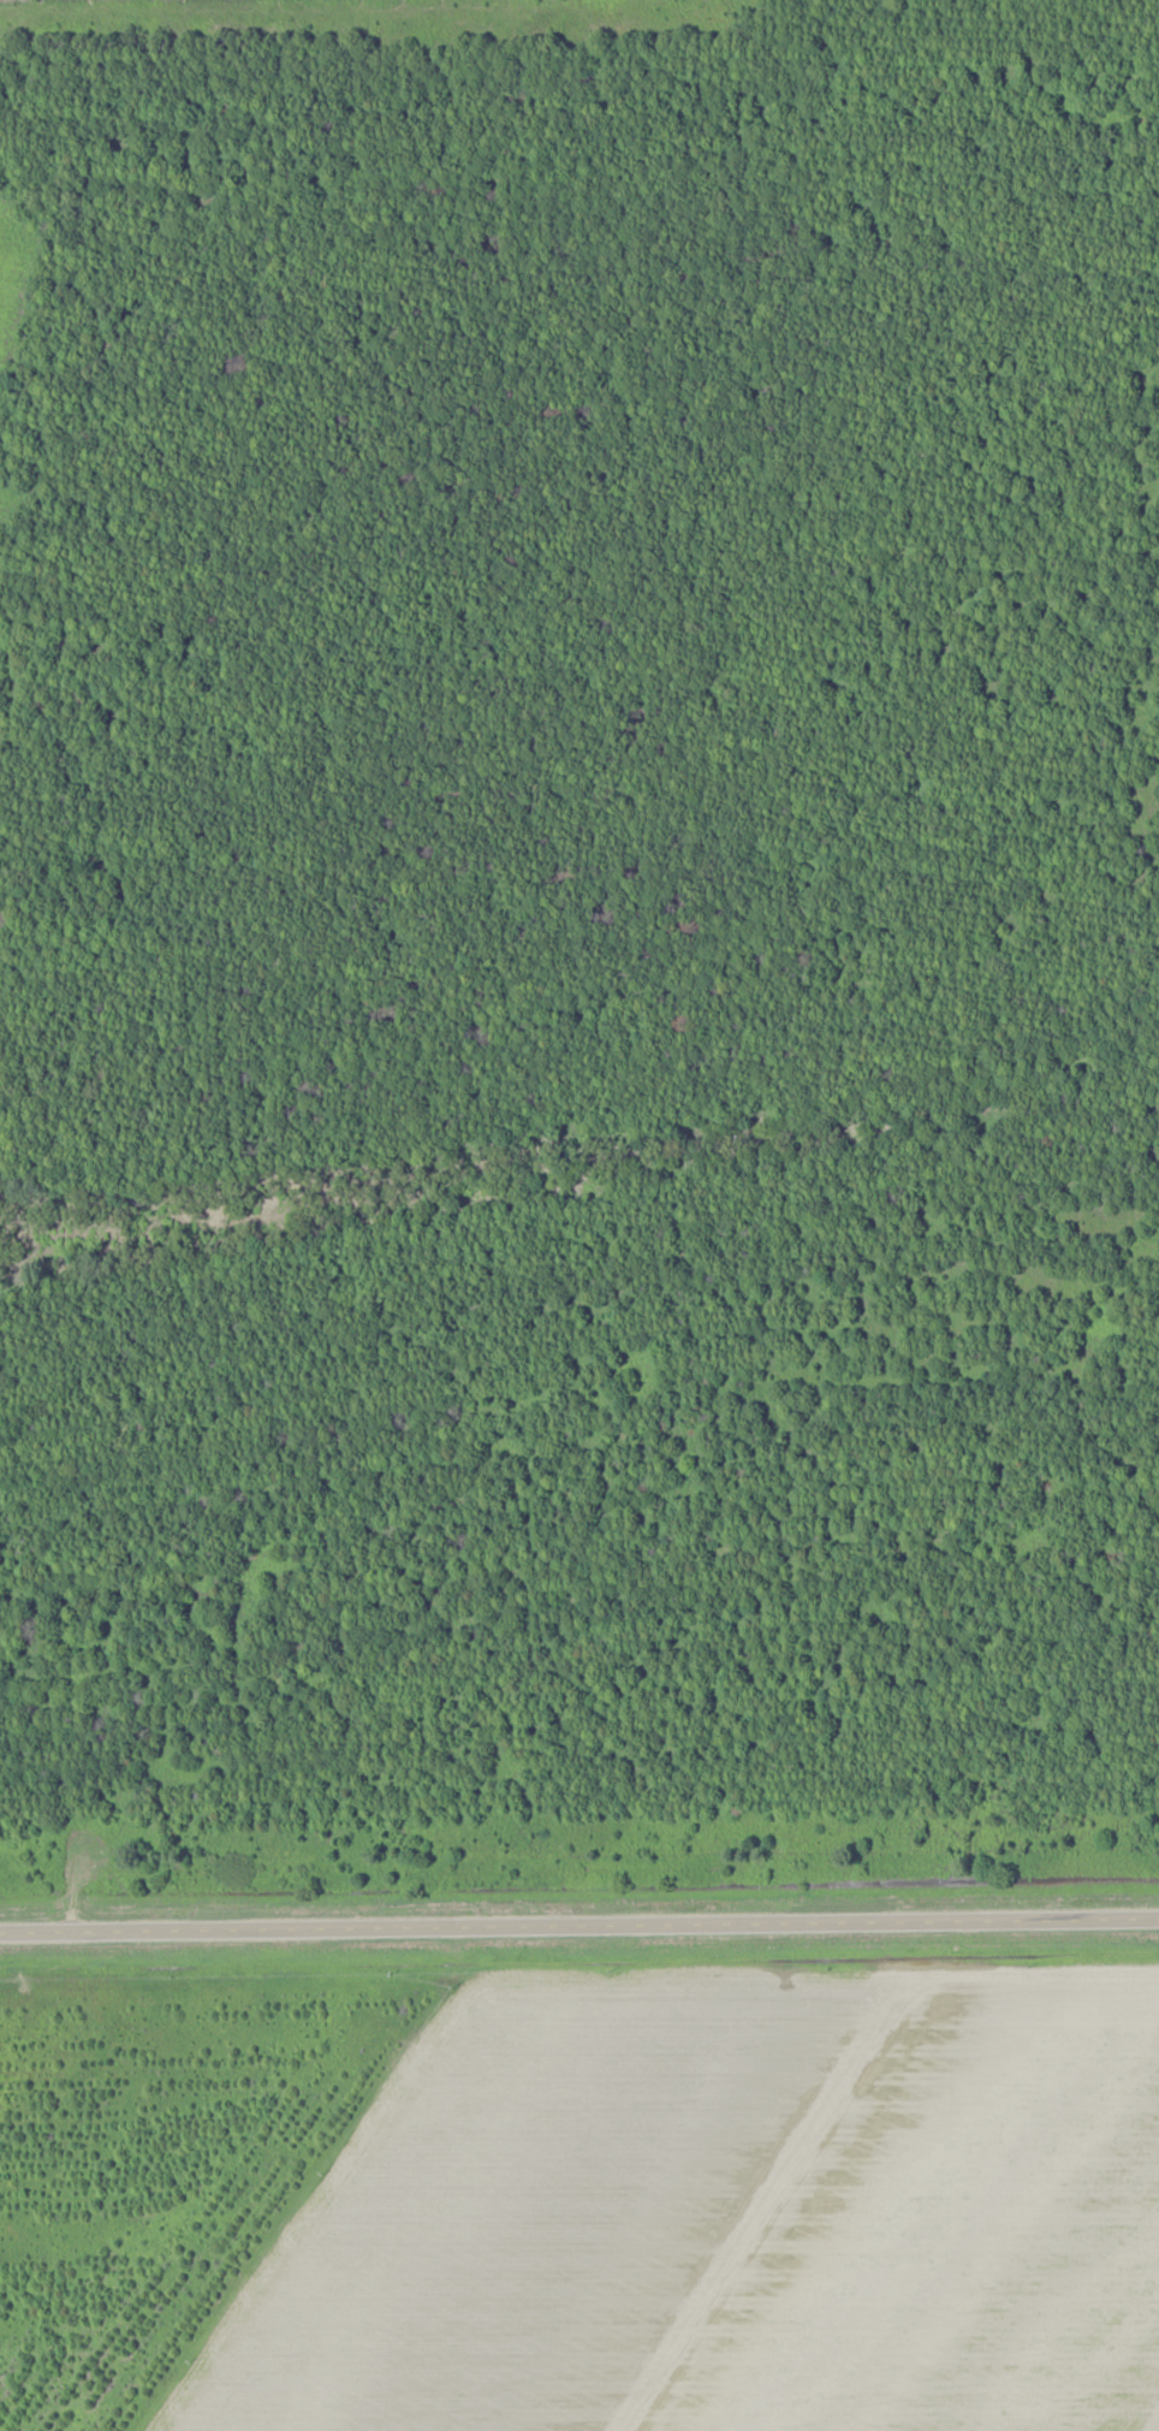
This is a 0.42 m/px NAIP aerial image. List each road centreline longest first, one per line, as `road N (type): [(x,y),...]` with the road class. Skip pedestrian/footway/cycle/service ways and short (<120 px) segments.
road 1 (secondary): [(1158,1918),(0,1931)]

